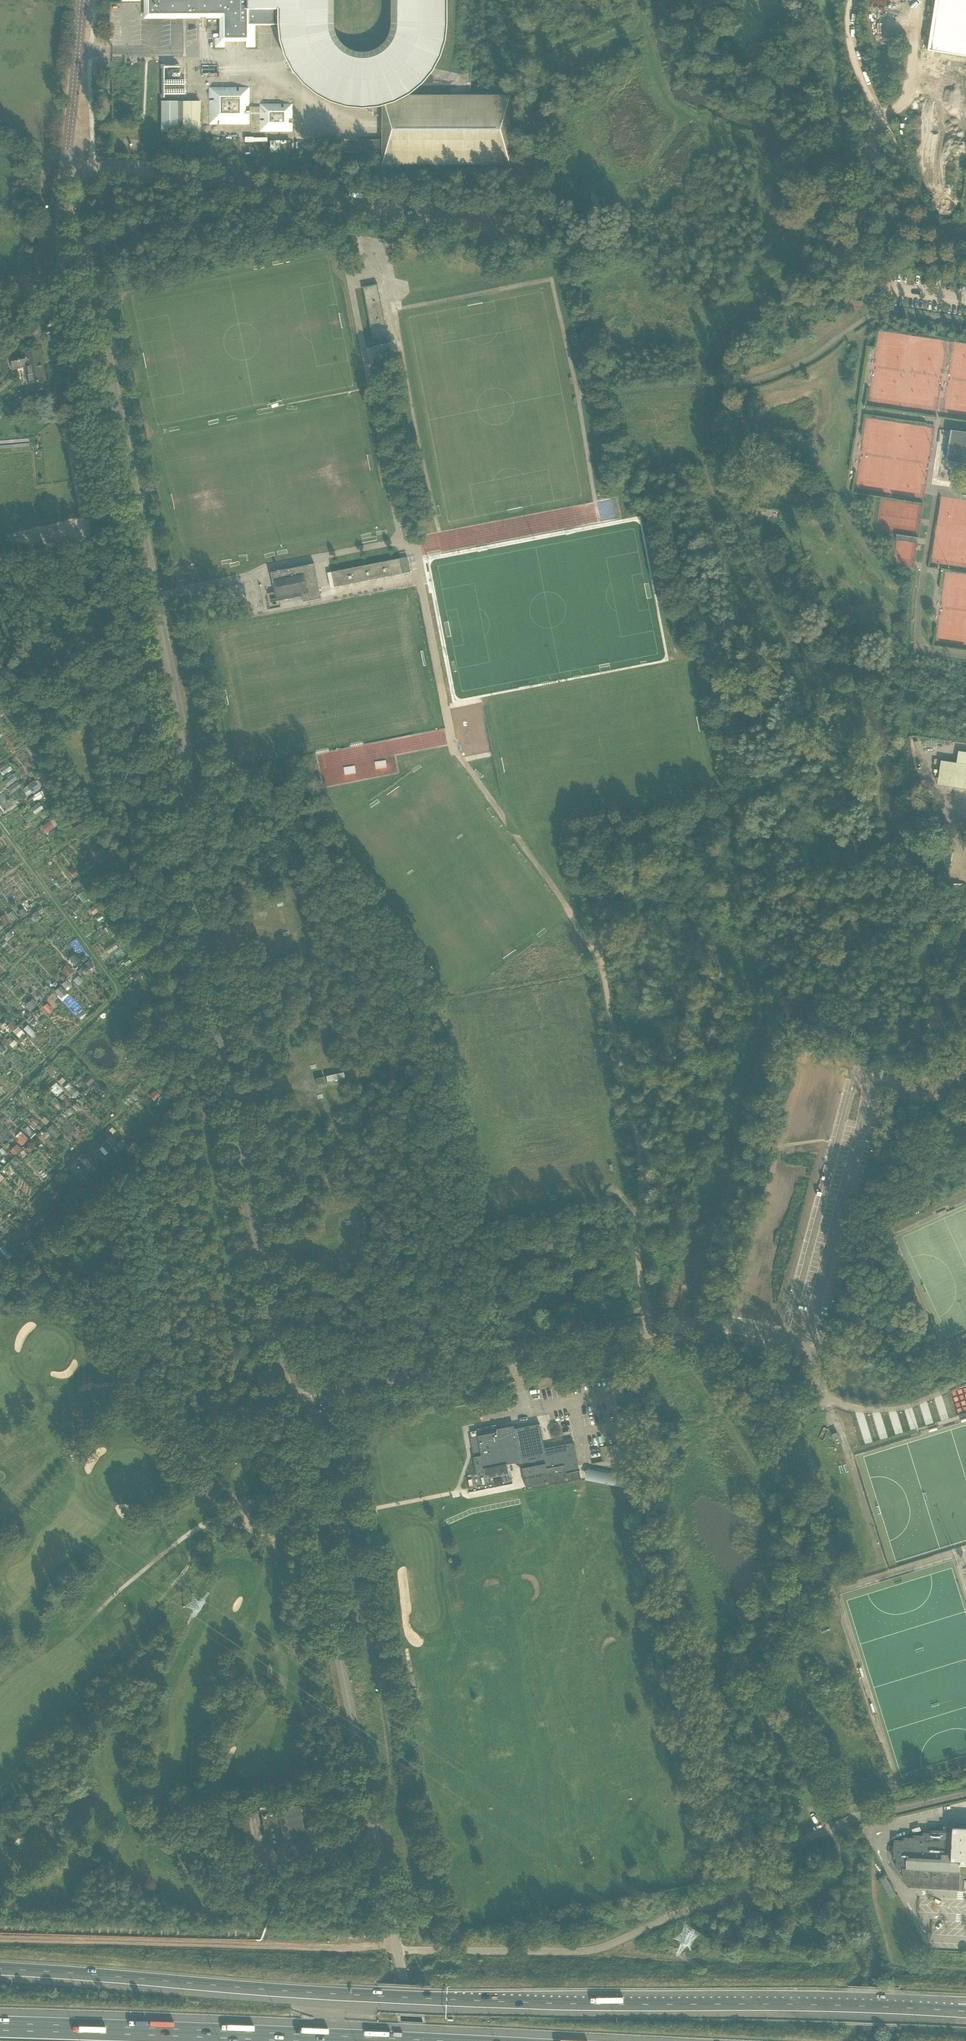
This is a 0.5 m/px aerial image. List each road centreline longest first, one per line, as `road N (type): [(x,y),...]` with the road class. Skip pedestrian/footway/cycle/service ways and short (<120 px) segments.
road 1 (unclassified): [(64,271),(288,1401)]
road 2 (trunk): [(958,2012),(418,1998),(0,1969)]
road 3 (track): [(649,1330),(638,1235),(643,1178),(590,878),(652,828),(784,784),(870,744)]
road 4 (unclassified): [(288,1401),(397,1951)]
road 5 (track): [(317,833),(415,978),(428,1010),(458,1212),(447,1276),(422,1335)]
road 6 (unclassified): [(505,232),(64,164)]
road 7 (unclassified): [(288,1401),(708,1323)]
road 8 (track): [(0,1940),(397,1951)]
road 9 (track): [(221,1057),(196,1061),(196,1079),(246,1399)]
road 10 (motorway): [(355,2040),(0,2026)]
road 11 (track): [(192,1531),(187,1566),(0,1790)]
road 12 (track): [(260,1523),(132,1398),(72,1327)]
road 13 (track): [(125,808),(147,927),(196,1061)]
road 14 (track): [(311,1514),(266,1533),(243,1515),(221,1516),(99,1611)]
road 15 (track): [(433,1056),(315,1088),(229,1099)]
road 16 (track): [(41,709),(100,792),(125,808),(171,799)]
road 17 (unclassified): [(64,164),(81,0)]
road 18 (track): [(318,1394),(321,1366),(422,1335)]
road 19 (track): [(734,1893),(782,1928),(853,1943)]
road 20 (track): [(167,1358),(246,1399),(288,1401)]

